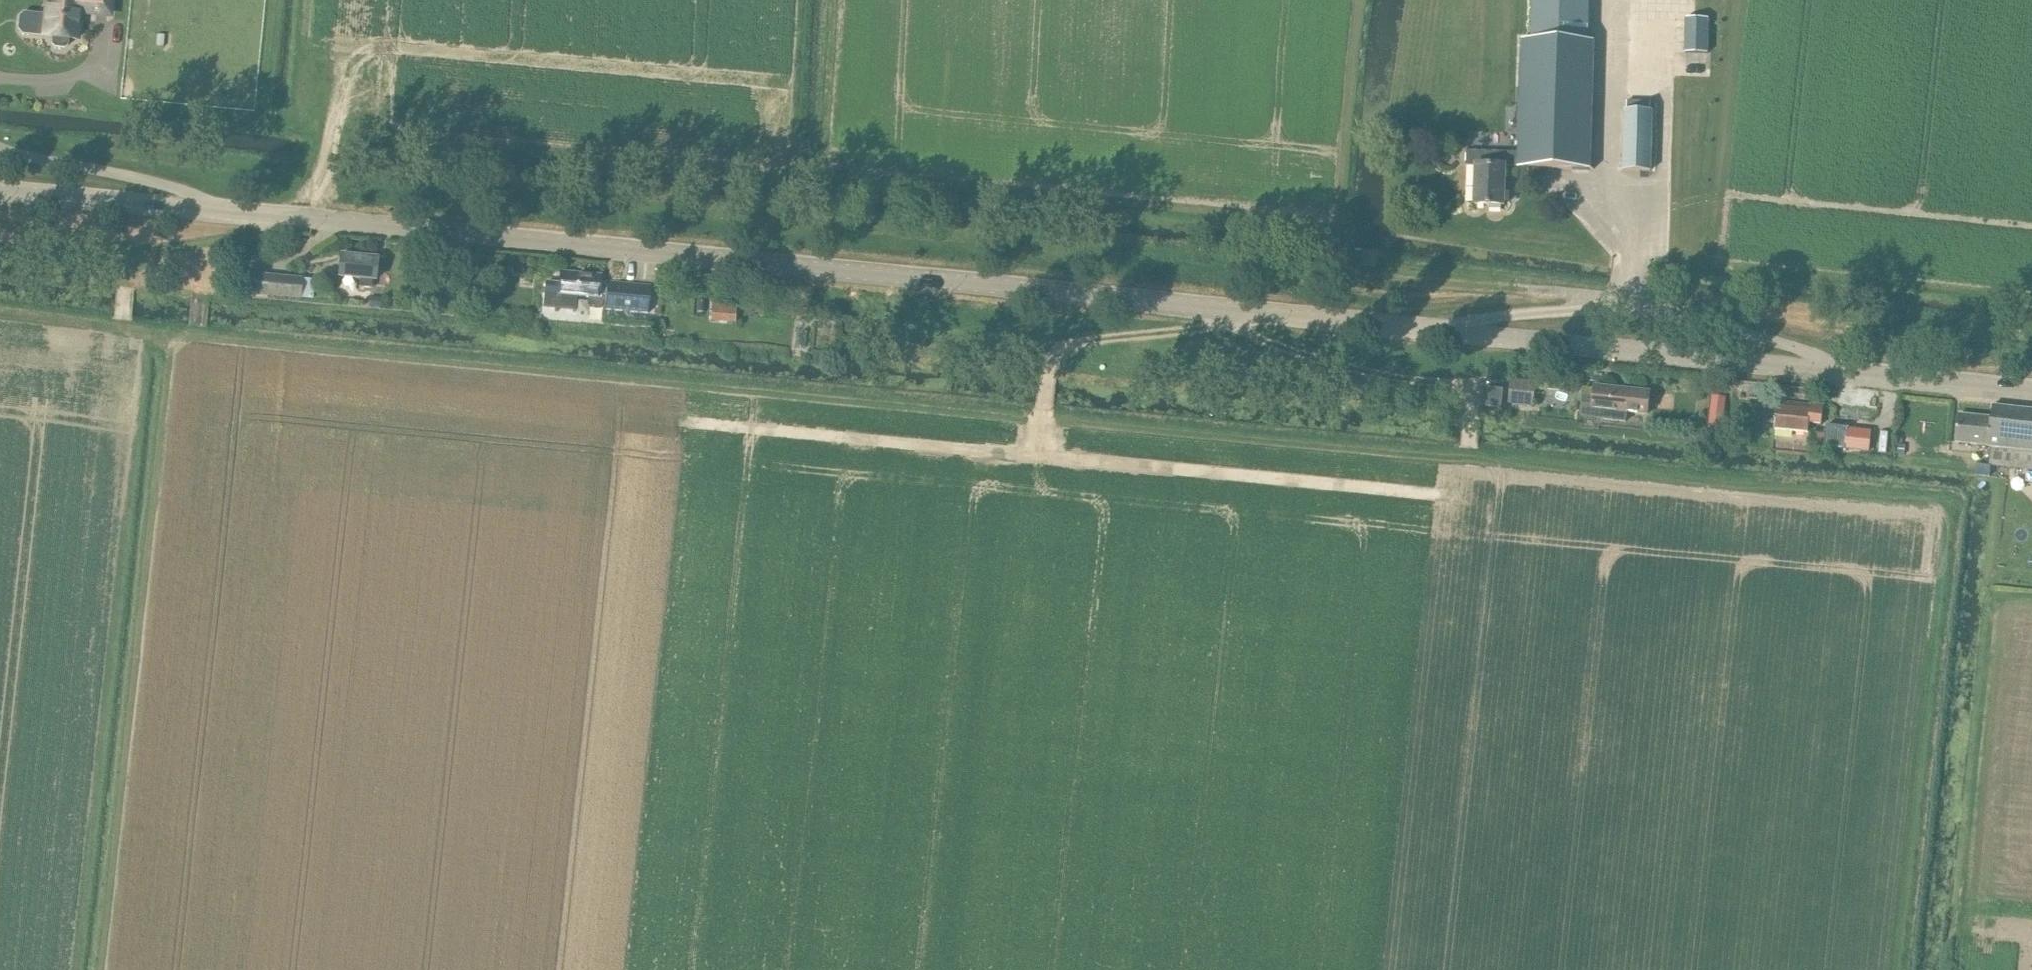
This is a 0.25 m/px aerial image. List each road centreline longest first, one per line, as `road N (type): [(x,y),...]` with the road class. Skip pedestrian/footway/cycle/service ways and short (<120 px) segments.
road 1 (track): [(0,316),(1947,506),(1896,969)]
road 2 (tertiary): [(2031,389),(0,192)]
road 3 (track): [(332,131),(1322,224)]
road 4 (track): [(675,422),(1453,495)]
road 5 (track): [(158,331),(167,368),(102,969)]
road 6 (track): [(1038,456),(1048,371),(1058,351),(1206,327),(1227,309),(1243,332),(1274,346),(1366,371),(1474,387),(1468,458)]
road 7 (track): [(1361,0),(1344,158),(1320,198),(1334,266),(1356,279),(1557,292),(1607,307)]
road 8 (track): [(1675,314),(1719,308),(2031,343)]
road 9 (track): [(0,222),(147,250),(283,218)]
road 10 (track): [(315,221),(348,48)]
road 11 (track): [(1954,969),(1962,905),(2031,913)]

